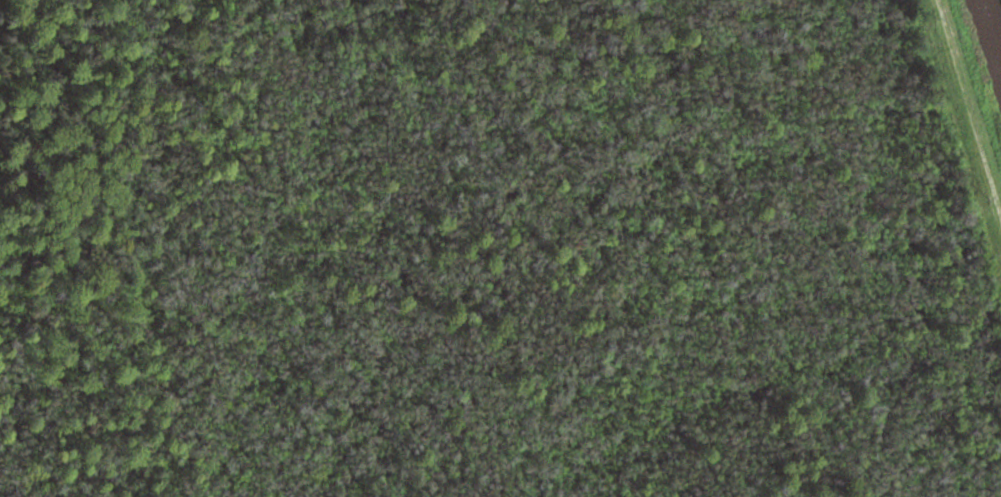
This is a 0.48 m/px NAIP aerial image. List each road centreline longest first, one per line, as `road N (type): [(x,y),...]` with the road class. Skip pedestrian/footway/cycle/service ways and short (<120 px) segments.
road 1 (residential): [(1000,203),(940,0)]

